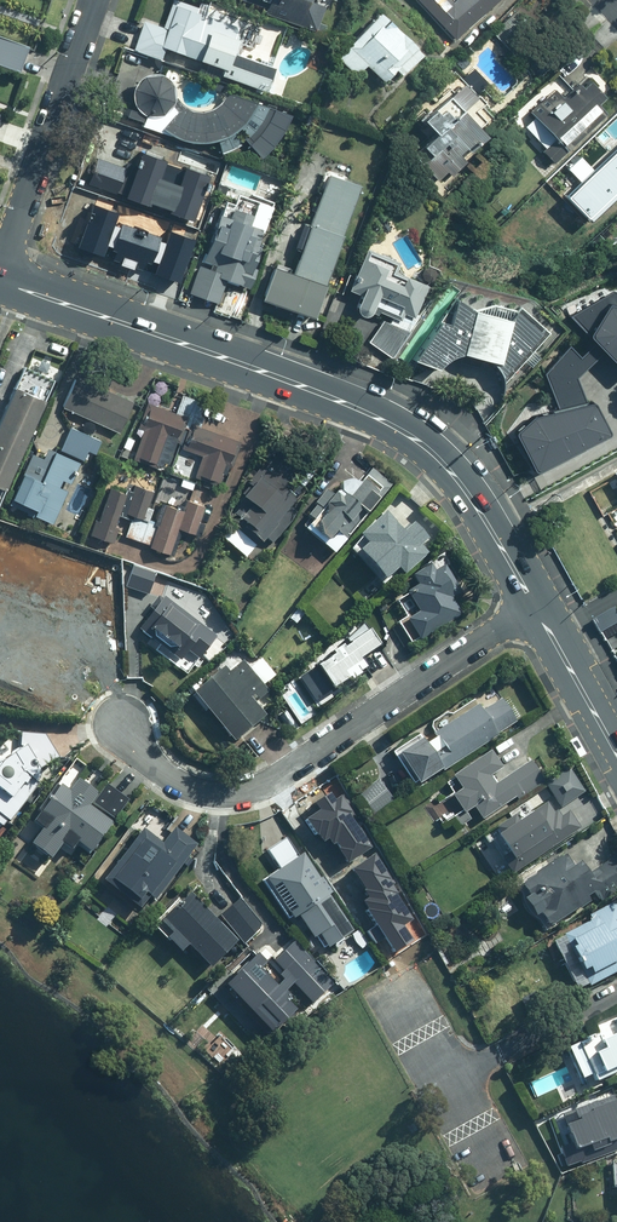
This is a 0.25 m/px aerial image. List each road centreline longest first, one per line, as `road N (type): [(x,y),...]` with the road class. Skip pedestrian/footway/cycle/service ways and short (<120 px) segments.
road 1 (secondary): [(534,605),(457,478),(410,435),(289,380),(0,279)]
road 2 (residential): [(124,721),(179,783),(215,795),(252,790),(534,605)]
road 3 (residential): [(94,0),(0,271)]
road 4 (secondary): [(616,754),(534,605)]

